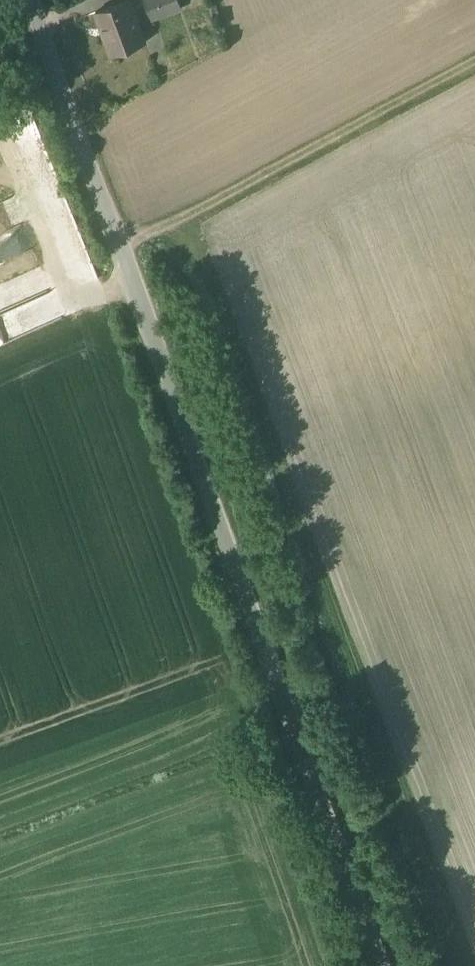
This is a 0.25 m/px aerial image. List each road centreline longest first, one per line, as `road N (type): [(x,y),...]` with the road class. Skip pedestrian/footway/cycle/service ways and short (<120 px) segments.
road 1 (unclassified): [(32,0),(379,965)]
road 2 (track): [(474,61),(123,246)]

